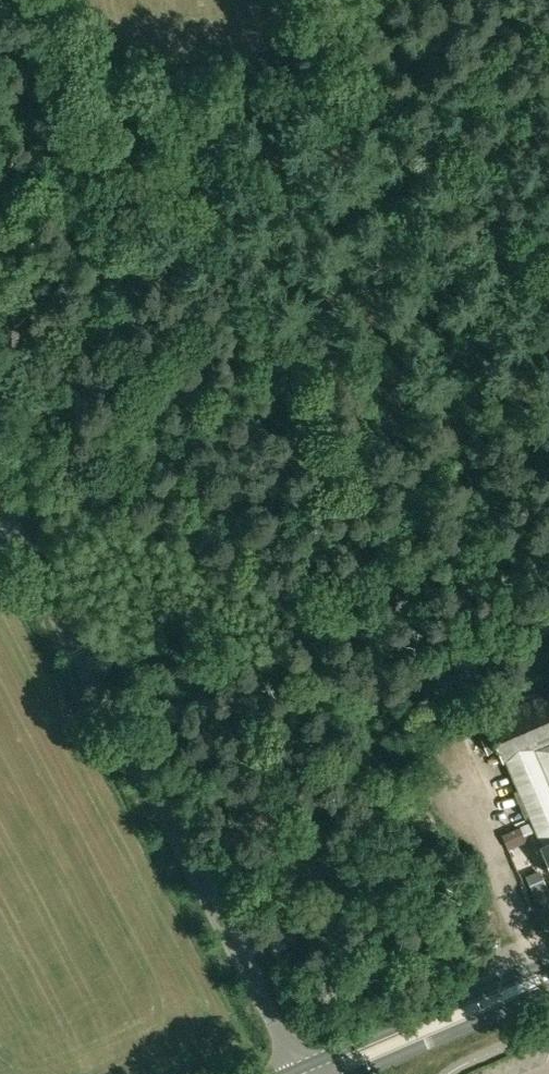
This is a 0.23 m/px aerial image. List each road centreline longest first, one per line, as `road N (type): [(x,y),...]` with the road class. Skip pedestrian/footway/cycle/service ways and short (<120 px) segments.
road 1 (unclassified): [(301,1073),(0,511)]
road 2 (secondary): [(318,1073),(548,975)]

